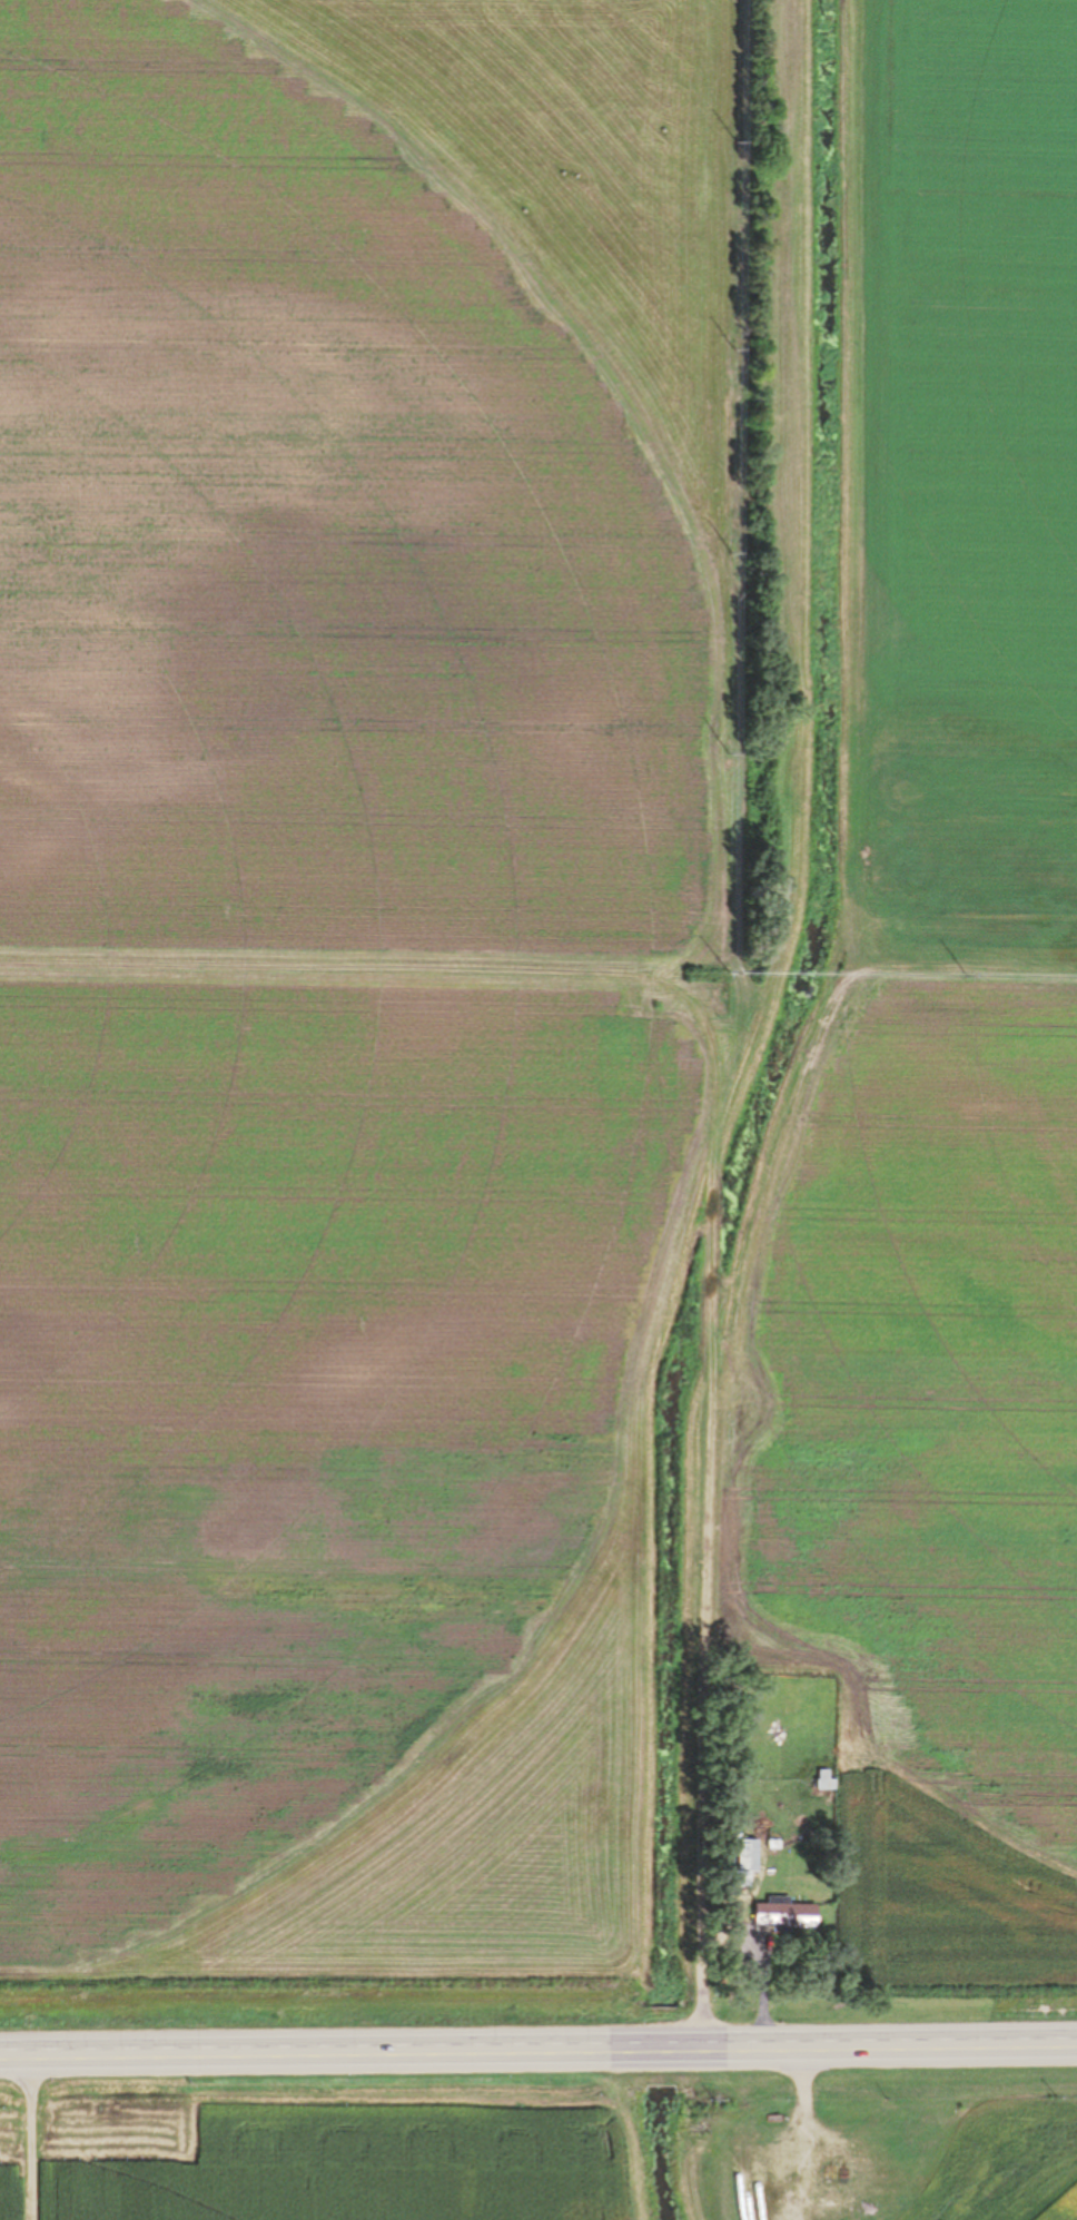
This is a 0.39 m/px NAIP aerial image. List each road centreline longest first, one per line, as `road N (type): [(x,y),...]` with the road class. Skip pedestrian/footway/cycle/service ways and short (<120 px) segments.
road 1 (primary): [(1076,2047),(0,2060)]
road 2 (residential): [(38,2060),(36,2219)]

